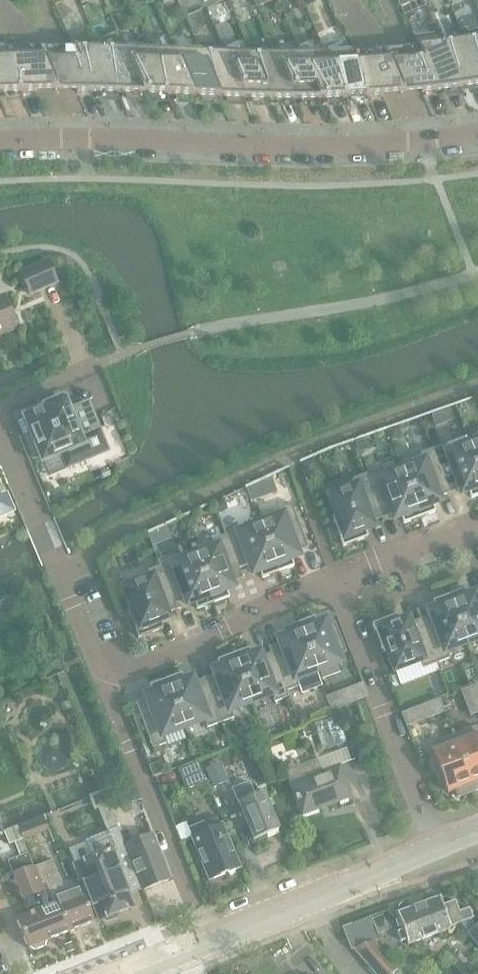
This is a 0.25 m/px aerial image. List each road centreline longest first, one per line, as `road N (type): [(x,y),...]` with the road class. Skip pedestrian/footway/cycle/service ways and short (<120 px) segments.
road 1 (residential): [(0,144),(321,144),(477,134)]
road 2 (residential): [(209,943),(102,674)]
road 3 (residential): [(335,578),(437,848)]
road 4 (residential): [(102,674),(0,435)]
road 5 (residential): [(335,578),(102,674)]
road 6 (tertiary): [(209,943),(437,848)]
road 7 (residential): [(477,531),(335,578)]

